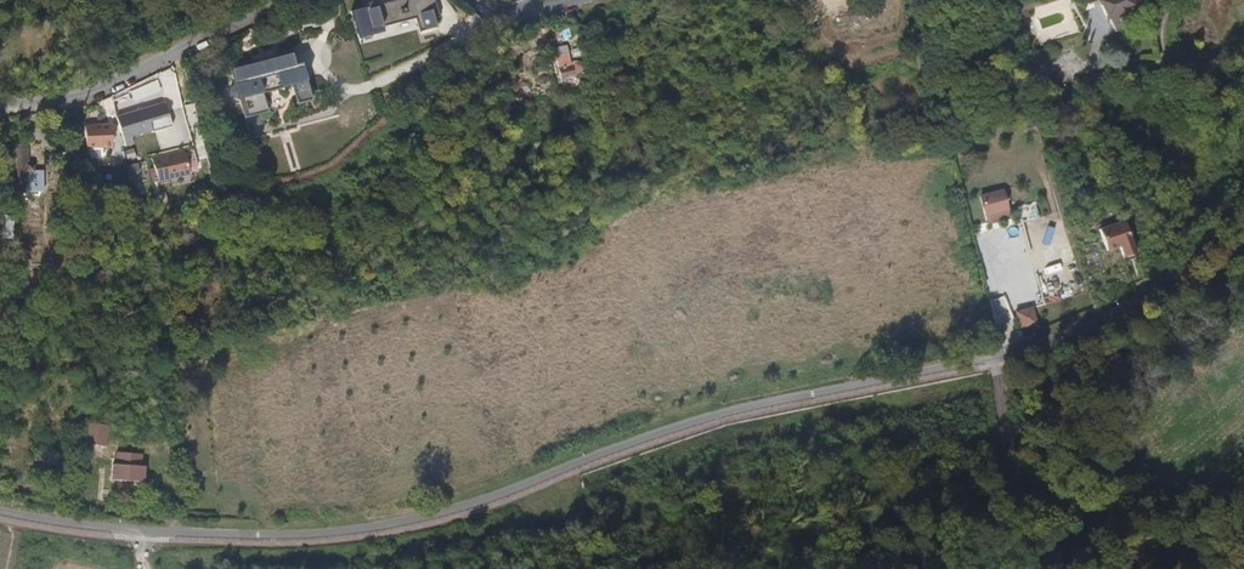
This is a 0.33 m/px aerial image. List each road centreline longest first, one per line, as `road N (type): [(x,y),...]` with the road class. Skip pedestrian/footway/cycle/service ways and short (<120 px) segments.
road 1 (unclassified): [(1243,189),(1161,282),(1069,335),(992,360),(685,426),(453,510),(364,530),(273,536),(141,532),(0,509)]
road 2 (unclassified): [(0,107),(95,91),(291,0)]
road 3 (track): [(992,360),(1011,568)]
road 4 (residential): [(1243,82),(1176,73),(1159,51),(1155,27),(1168,0)]

